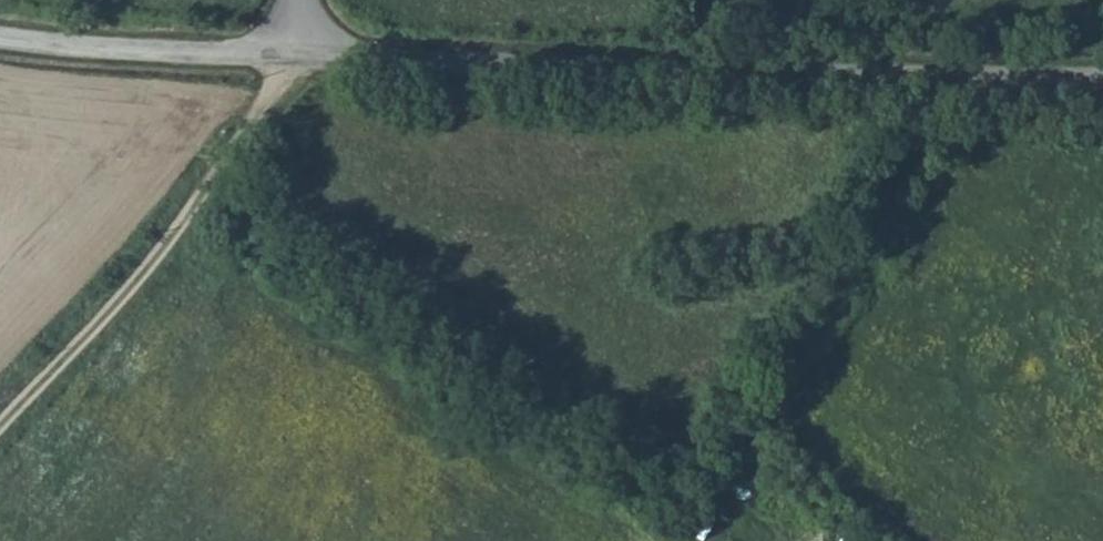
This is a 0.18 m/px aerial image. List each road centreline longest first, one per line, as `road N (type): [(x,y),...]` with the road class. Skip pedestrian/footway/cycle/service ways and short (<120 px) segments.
road 1 (unclassified): [(1102,82),(301,56)]
road 2 (track): [(0,432),(209,191),(301,56)]
road 3 (unclassified): [(301,56),(0,37)]

